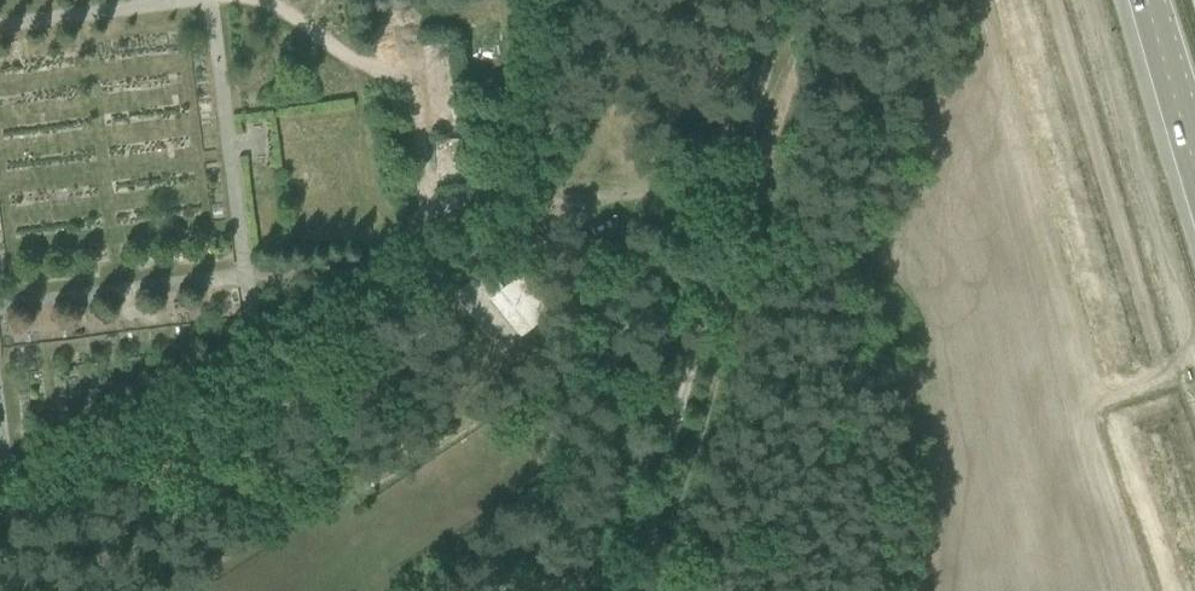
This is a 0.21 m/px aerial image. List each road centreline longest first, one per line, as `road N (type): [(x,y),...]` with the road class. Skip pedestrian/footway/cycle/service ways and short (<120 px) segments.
road 1 (track): [(535,216),(0,517)]
road 2 (track): [(655,590),(803,0)]
road 3 (track): [(735,188),(716,181),(535,216),(563,0)]
road 4 (primary): [(1149,0),(1194,153)]

